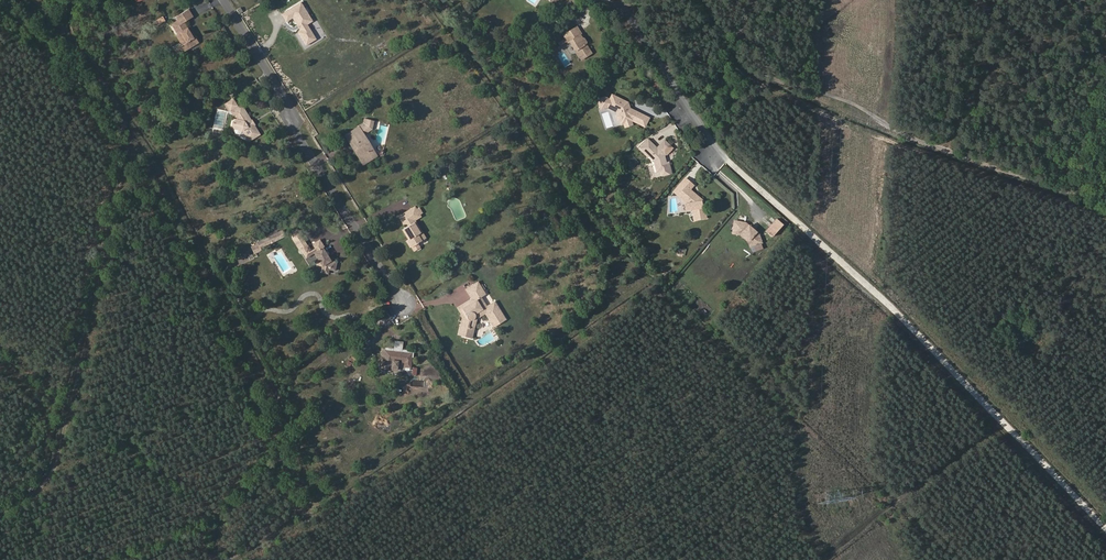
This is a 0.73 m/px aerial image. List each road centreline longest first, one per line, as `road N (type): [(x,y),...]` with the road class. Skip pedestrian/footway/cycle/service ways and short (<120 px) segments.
road 1 (track): [(1105,527),(891,304),(717,151)]
road 2 (residential): [(224,0),(403,306)]
road 3 (residential): [(717,151),(618,0)]

